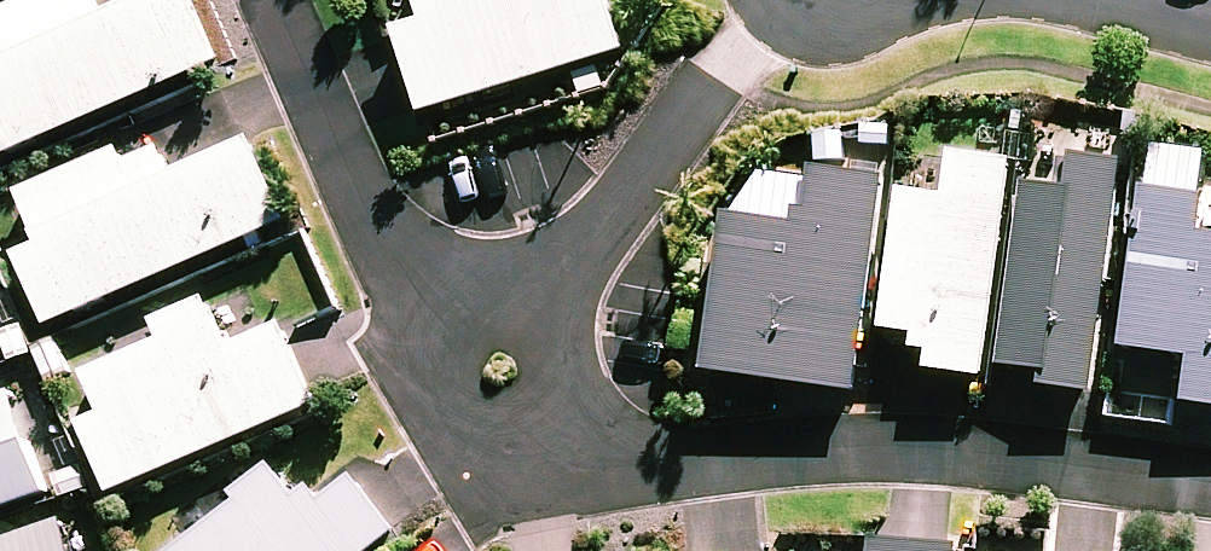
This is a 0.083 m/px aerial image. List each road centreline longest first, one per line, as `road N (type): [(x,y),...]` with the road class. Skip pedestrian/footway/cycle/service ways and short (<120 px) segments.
road 1 (residential): [(1210,493),(988,454),(859,443),(600,461),(529,453),(482,395)]
road 2 (residential): [(482,395),(773,0)]
road 3 (residential): [(264,0),(395,270),(482,395)]

